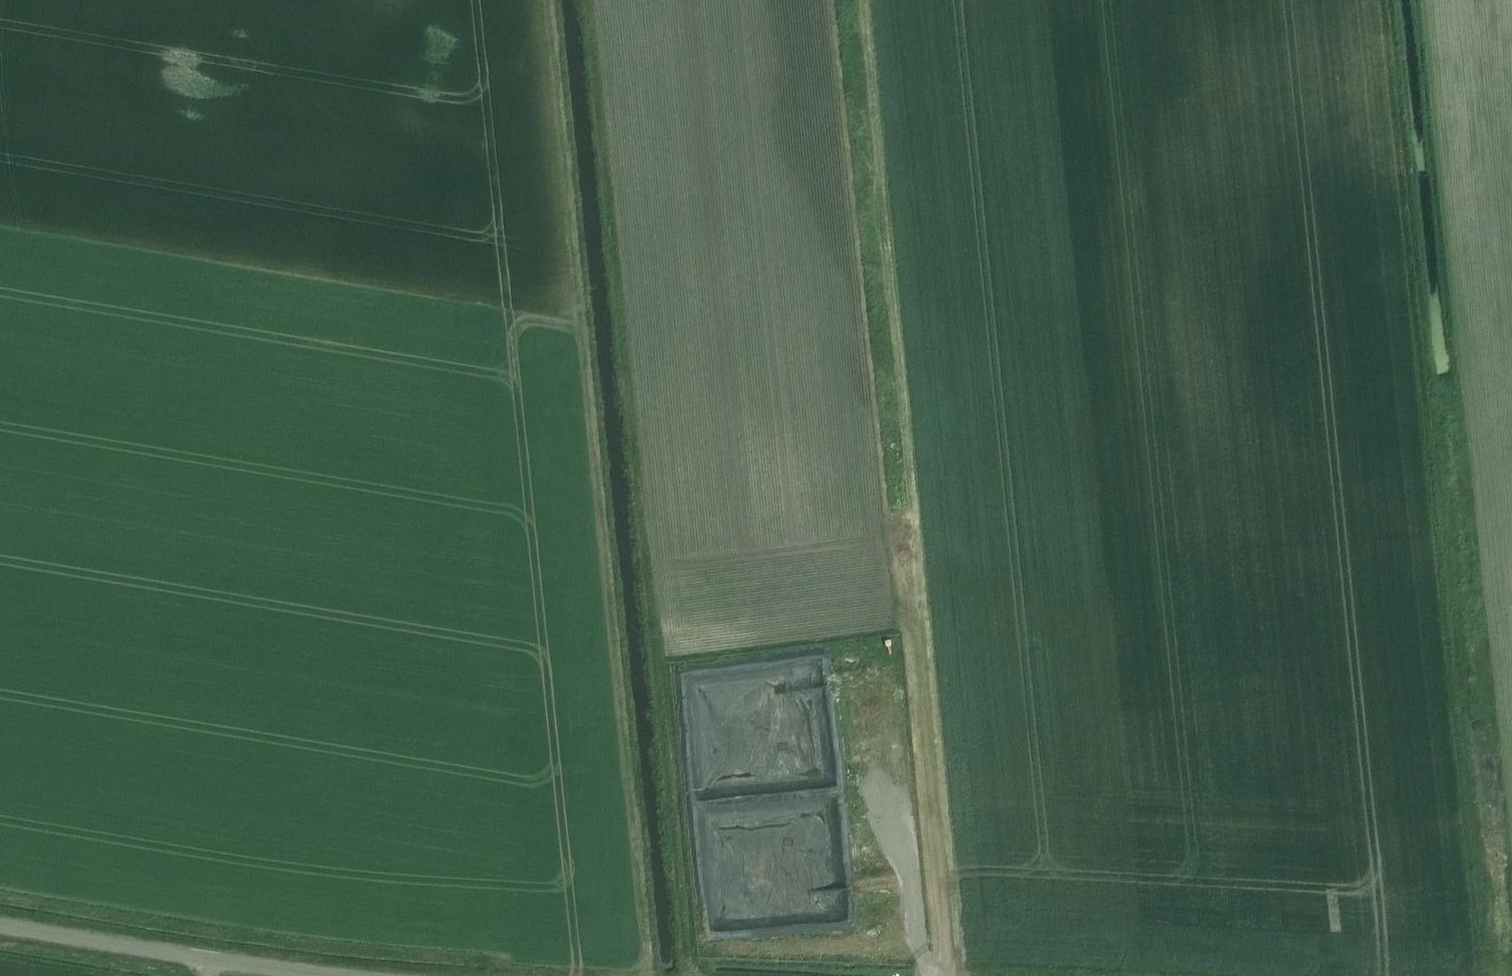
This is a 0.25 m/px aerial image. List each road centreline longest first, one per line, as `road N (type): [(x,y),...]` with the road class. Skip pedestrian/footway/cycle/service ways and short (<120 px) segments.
road 1 (unclassified): [(355,975),(0,924)]

